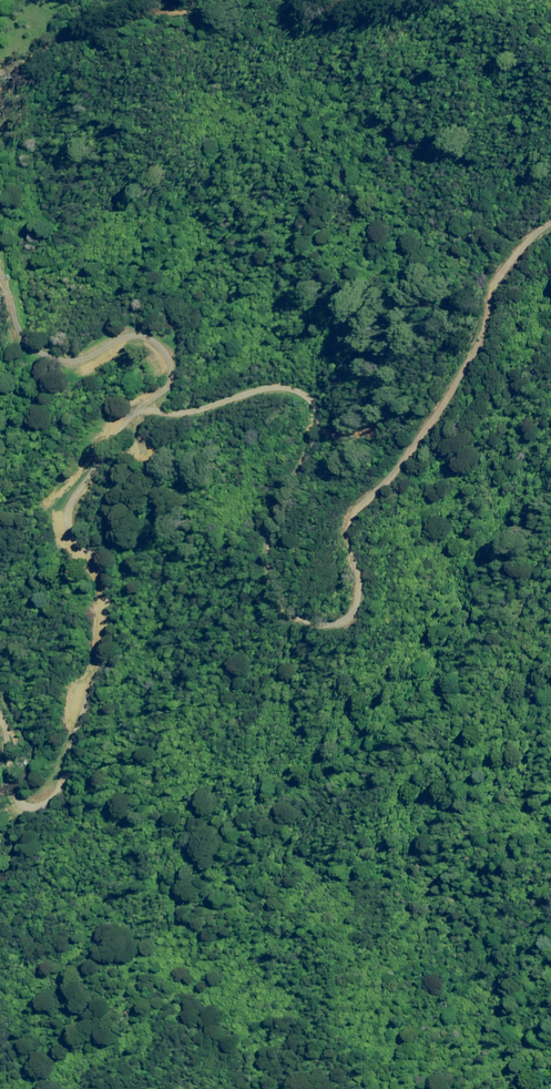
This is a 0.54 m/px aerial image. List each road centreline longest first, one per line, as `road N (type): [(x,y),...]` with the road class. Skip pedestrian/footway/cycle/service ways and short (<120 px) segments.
road 1 (track): [(550,238),(518,253),(440,413),(361,513),(351,543),(355,599),(326,624),(273,598),(273,533),(319,427),(298,394),(202,417),(150,402)]
road 2 (track): [(0,714),(8,736),(8,796),(30,807),(46,804),(58,788),(109,629),(103,578),(73,536),(70,503),(115,437),(173,374),(159,348),(143,340),(74,364),(28,351),(0,262)]

